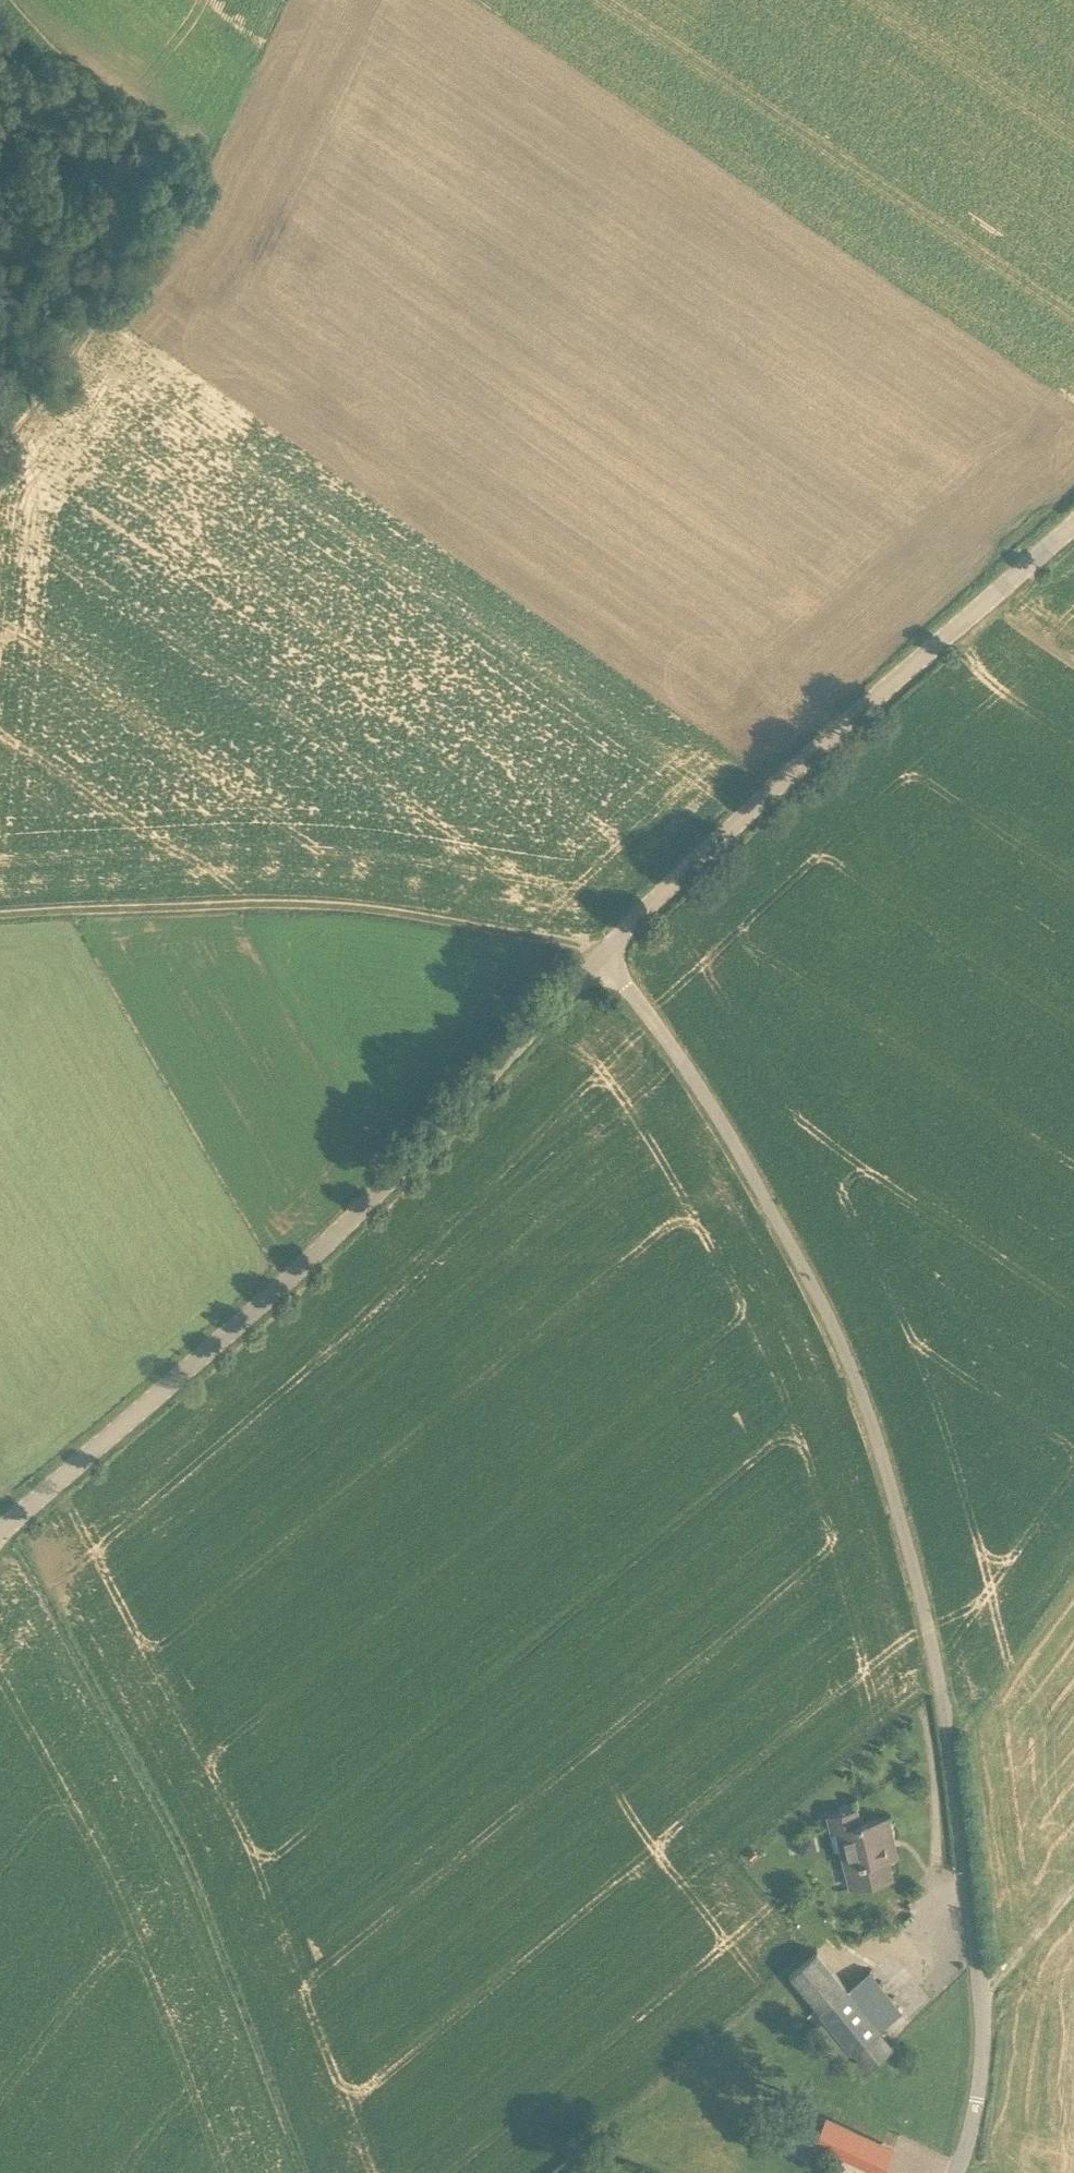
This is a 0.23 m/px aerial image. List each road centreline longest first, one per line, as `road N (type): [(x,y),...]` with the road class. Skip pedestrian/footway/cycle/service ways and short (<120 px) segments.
road 1 (unclassified): [(960,2172),(978,2101),(980,2007),(924,1610),(851,1388),(793,1251),(690,1077),(604,956)]
road 2 (unclassified): [(0,1531),(308,1263),(604,956)]
road 3 (unclassified): [(604,956),(830,732),(1073,527)]
road 4 (track): [(604,956),(520,926),(285,892),(0,909)]

